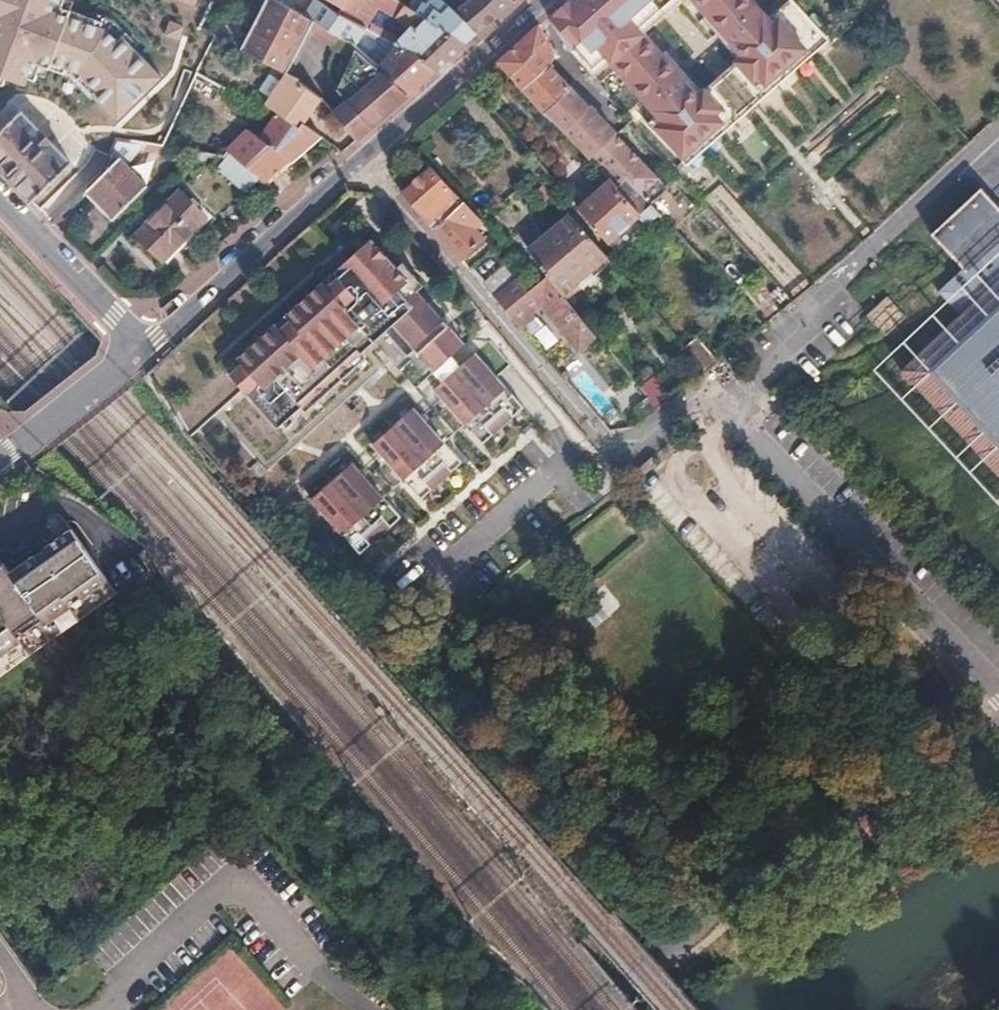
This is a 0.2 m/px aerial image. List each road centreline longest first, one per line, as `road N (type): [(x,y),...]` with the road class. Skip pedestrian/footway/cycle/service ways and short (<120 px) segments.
road 1 (residential): [(357,160),(617,463),(715,408)]
road 2 (unclassified): [(998,737),(741,900),(597,1009)]
road 3 (residential): [(715,408),(998,697)]
road 4 (residential): [(715,408),(821,293),(998,127)]
road 5 (residential): [(144,350),(357,160)]
road 6 (residential): [(357,160),(542,0)]
road 7 (residential): [(0,208),(144,350)]
road 8 (residential): [(144,350),(0,459)]

